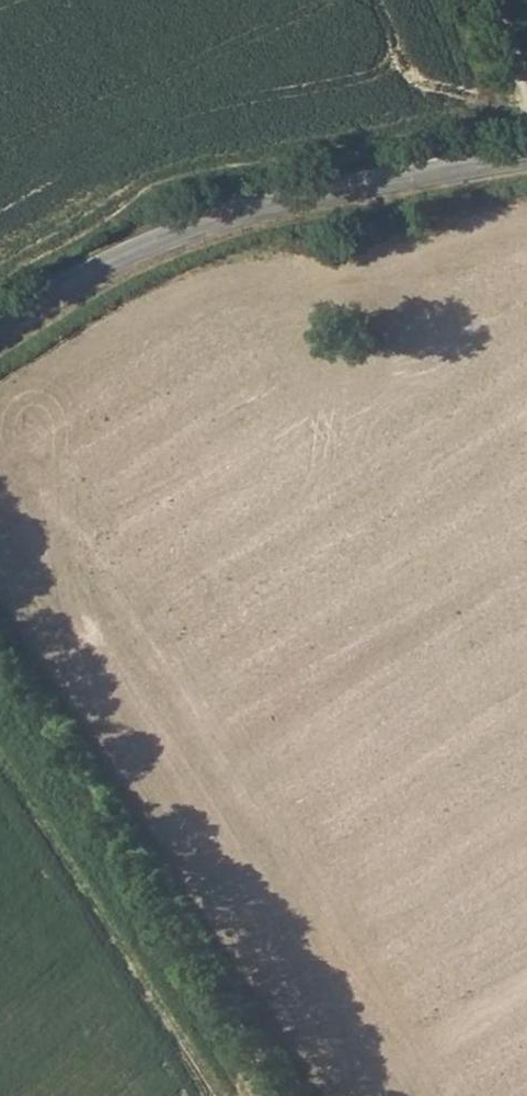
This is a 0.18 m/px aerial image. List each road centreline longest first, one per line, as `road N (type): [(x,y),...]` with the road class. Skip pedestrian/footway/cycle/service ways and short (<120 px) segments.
road 1 (unclassified): [(526,157),(259,200),(112,251),(0,325)]

